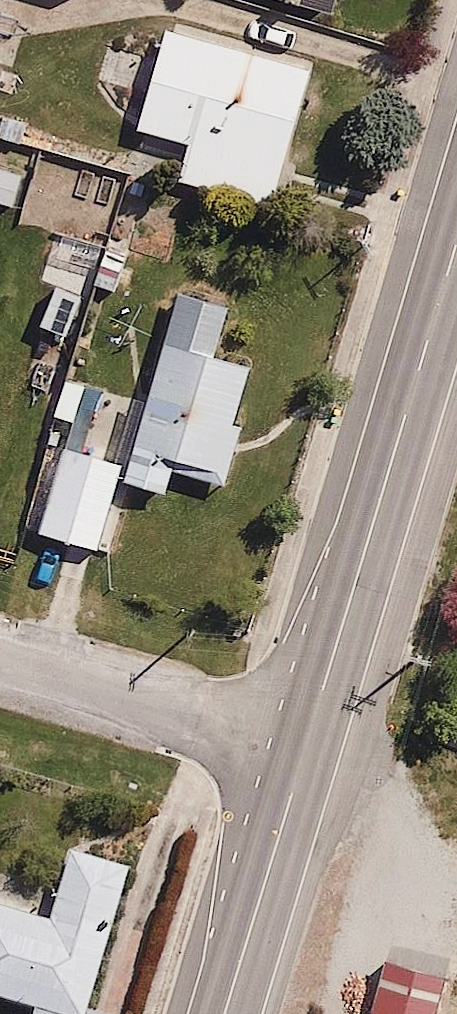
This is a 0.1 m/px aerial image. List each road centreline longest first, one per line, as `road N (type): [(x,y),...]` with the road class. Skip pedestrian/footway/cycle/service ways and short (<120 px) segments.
road 1 (primary): [(303,751),(456,242)]
road 2 (residential): [(0,663),(303,751)]
road 3 (primary): [(222,1013),(303,751)]

